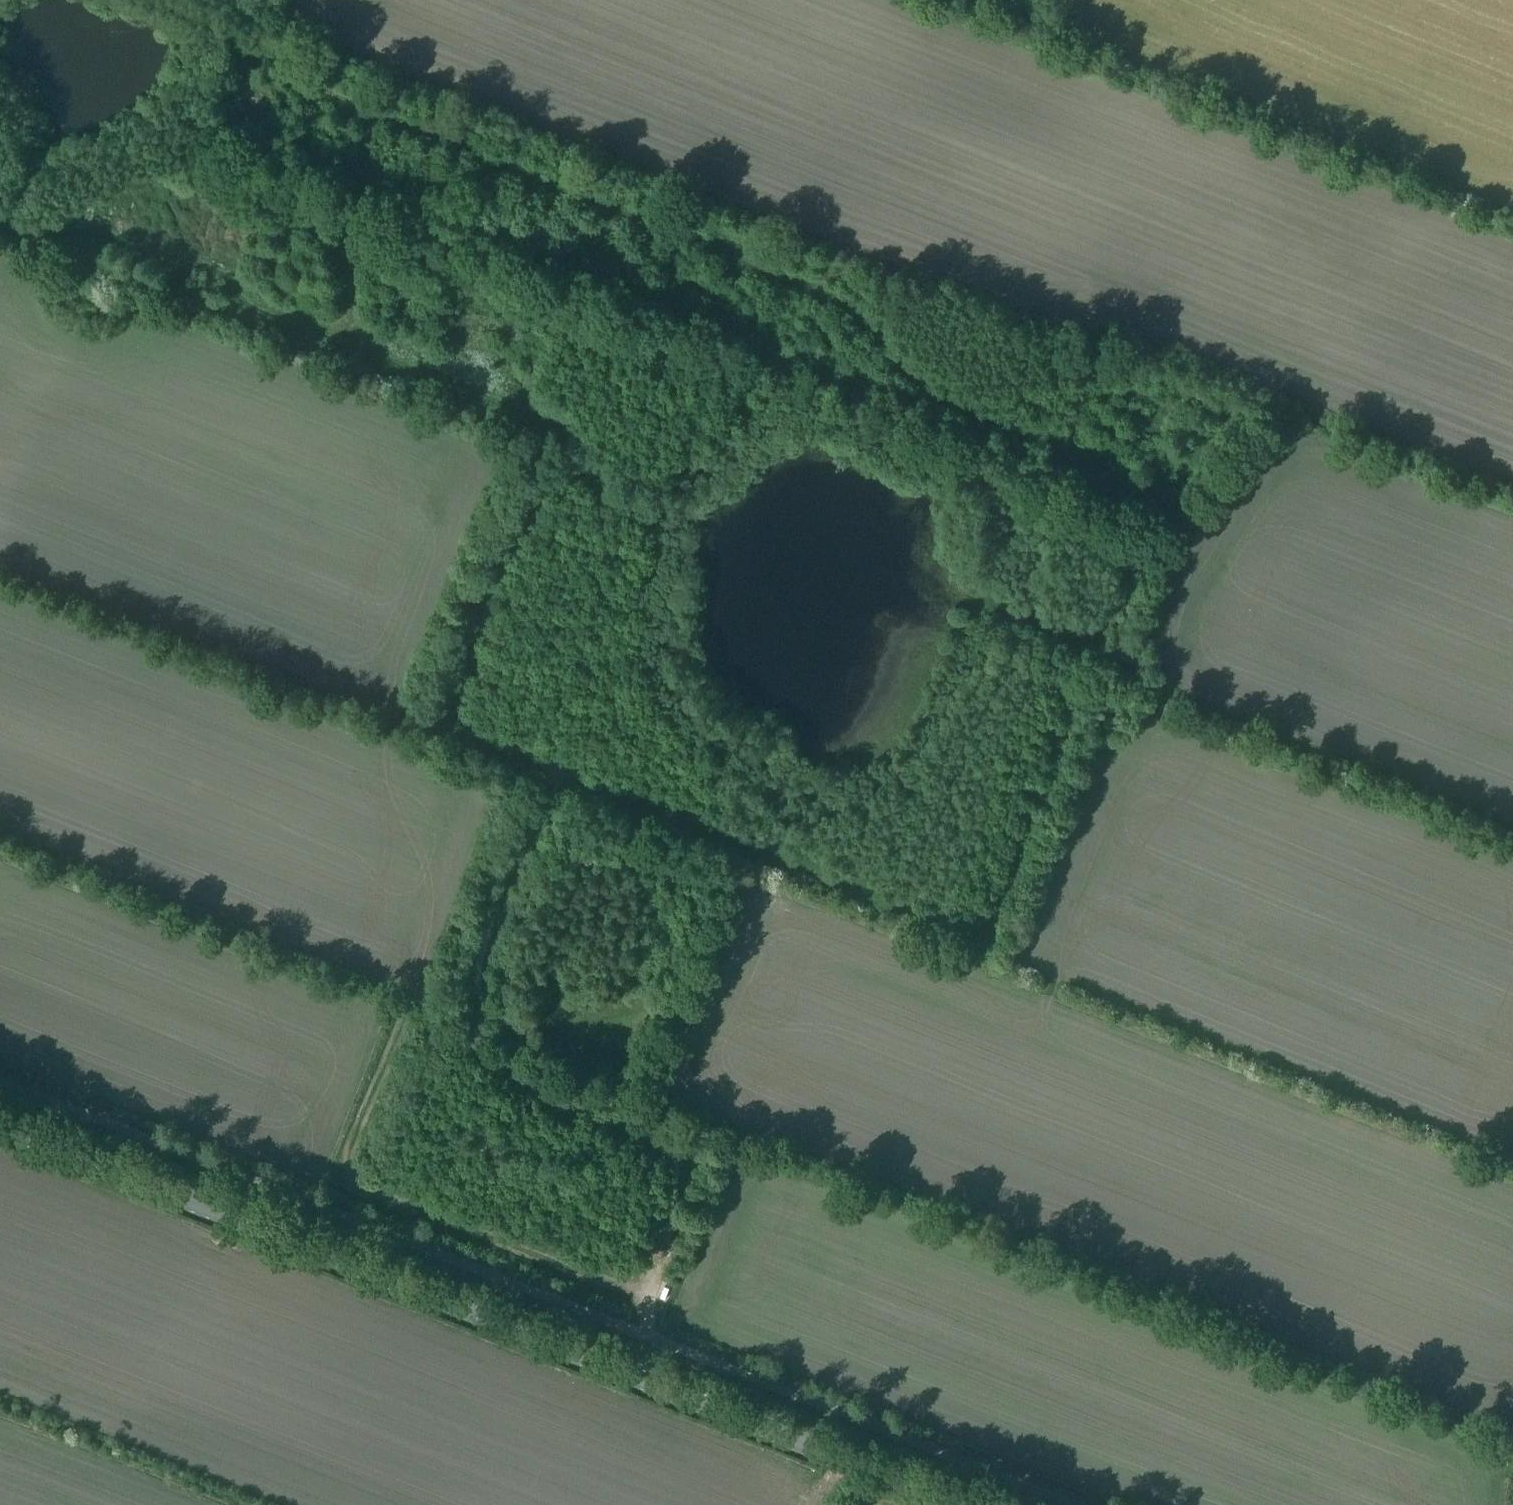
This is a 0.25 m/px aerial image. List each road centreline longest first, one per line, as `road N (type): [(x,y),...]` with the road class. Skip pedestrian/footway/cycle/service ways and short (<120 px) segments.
road 1 (tertiary): [(958,1504),(0,1125)]

